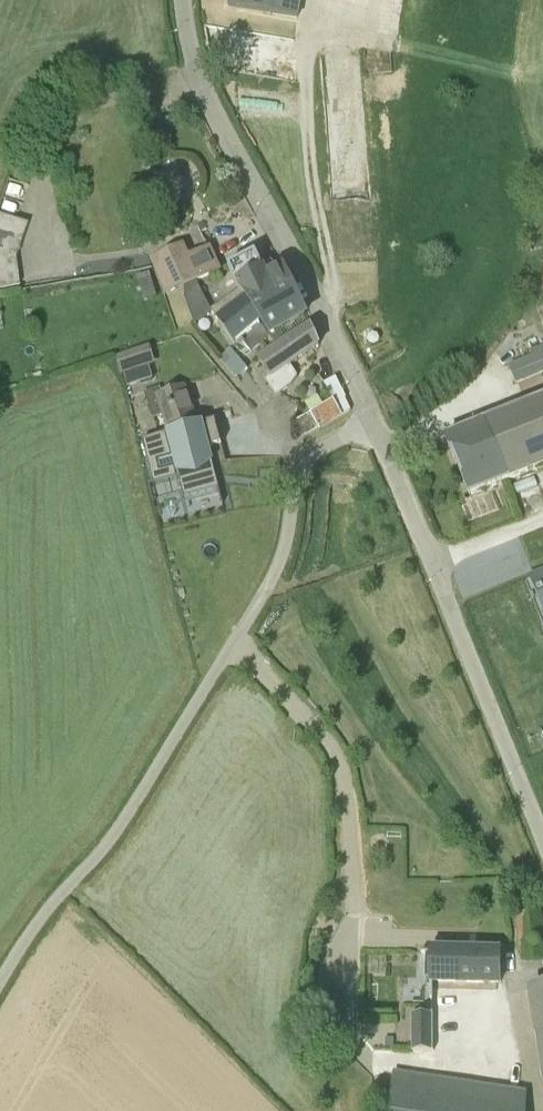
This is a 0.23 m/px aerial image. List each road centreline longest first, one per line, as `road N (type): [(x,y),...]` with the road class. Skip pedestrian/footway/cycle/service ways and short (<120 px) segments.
road 1 (unclassified): [(0,984),(46,912),(128,814),(268,587),(285,546),(295,472),(325,446),(375,424)]
road 2 (unclassified): [(182,0),(204,94),(375,424)]
road 3 (unclassified): [(542,833),(375,424)]

